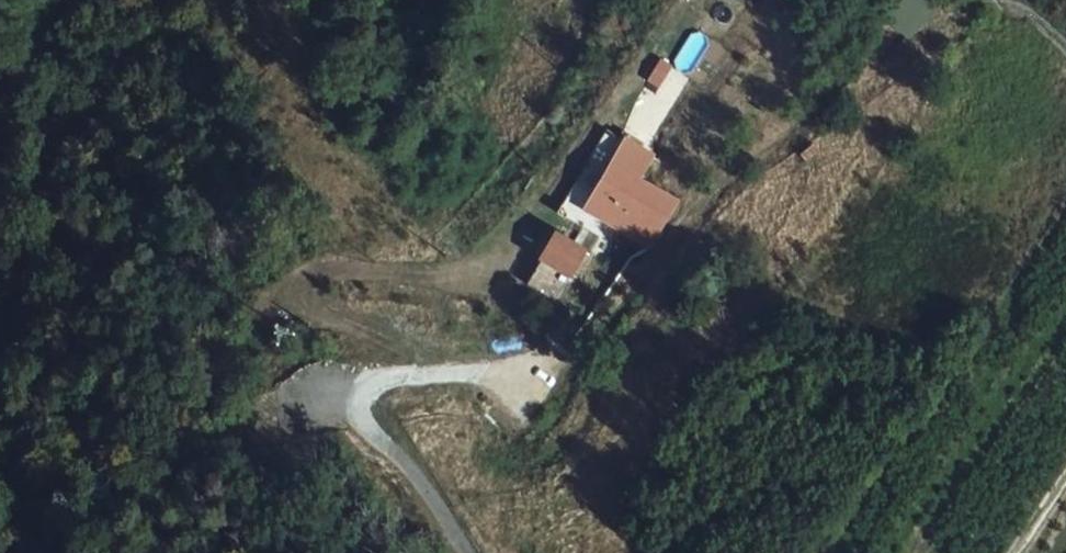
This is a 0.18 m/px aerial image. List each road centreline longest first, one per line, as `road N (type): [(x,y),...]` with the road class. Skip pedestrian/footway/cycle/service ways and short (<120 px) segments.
road 1 (unclassified): [(400,373),(362,395),(363,417),(453,552)]

